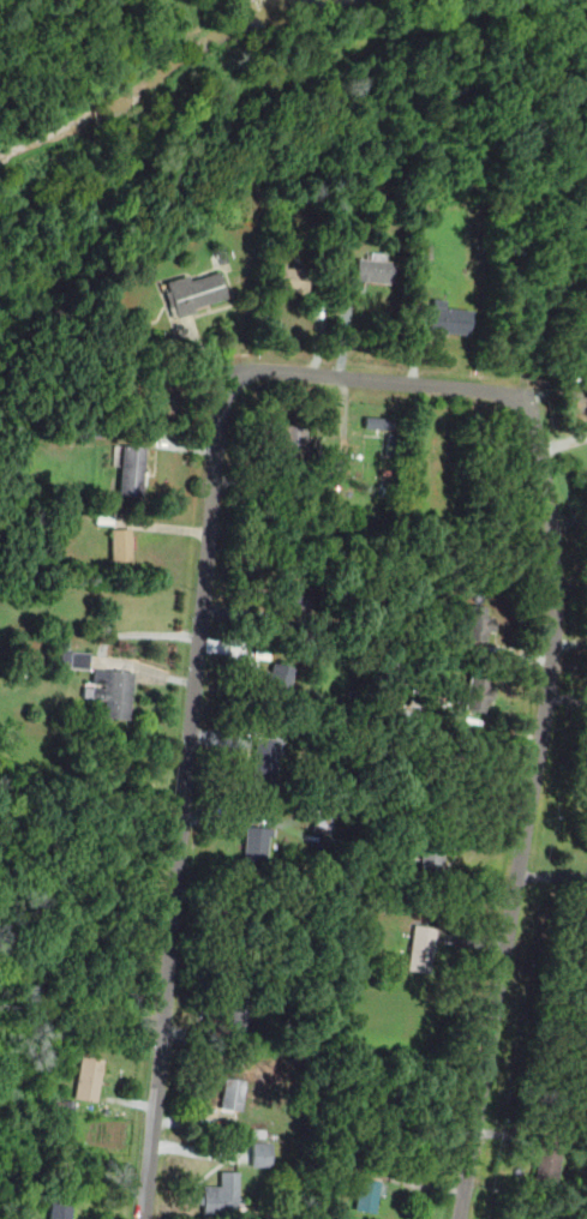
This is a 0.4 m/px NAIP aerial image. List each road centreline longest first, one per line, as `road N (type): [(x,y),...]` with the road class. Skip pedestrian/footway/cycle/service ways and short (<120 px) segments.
road 1 (residential): [(460,1218),(551,672),(556,564),(533,424),(520,401),(492,388),(270,368),(239,379),(218,412)]
road 2 (residential): [(145,1218),(218,412)]

